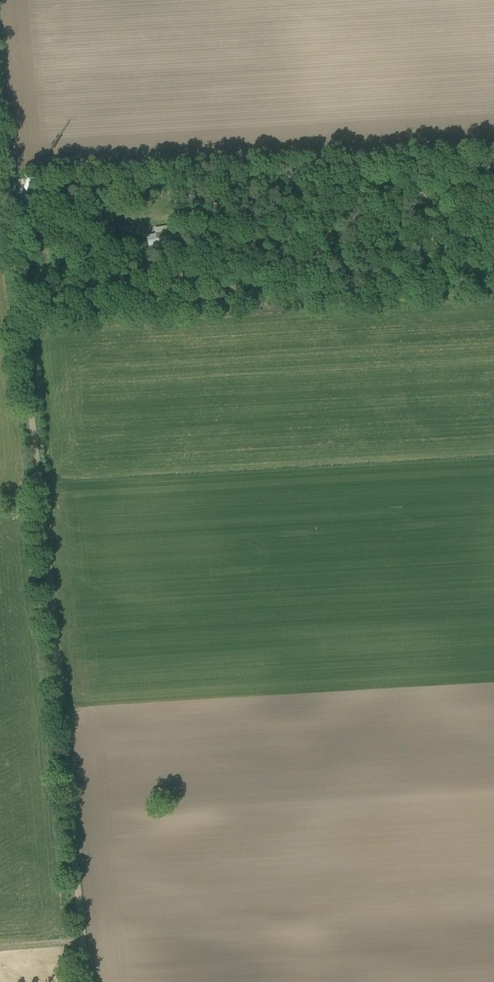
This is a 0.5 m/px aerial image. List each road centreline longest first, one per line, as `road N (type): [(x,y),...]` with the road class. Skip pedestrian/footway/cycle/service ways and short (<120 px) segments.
road 1 (track): [(0,127),(84,981)]

